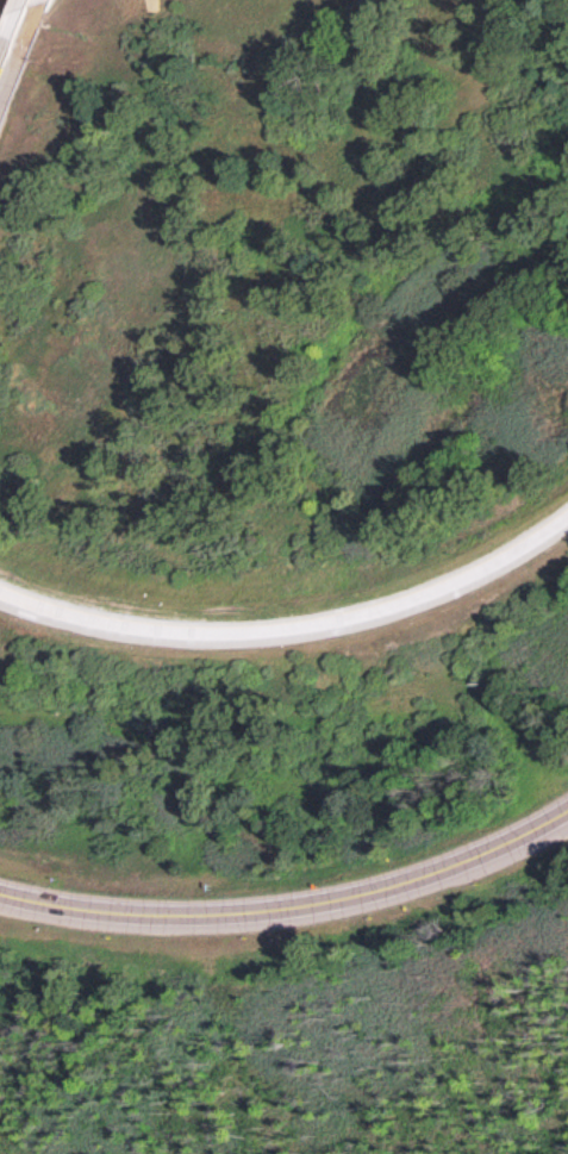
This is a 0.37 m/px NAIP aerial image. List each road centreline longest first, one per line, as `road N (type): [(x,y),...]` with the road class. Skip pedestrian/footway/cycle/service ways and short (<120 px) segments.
road 1 (motorway): [(0,583),(144,623),(287,623),(349,612),(460,575),(567,507)]
road 2 (tertiary): [(0,887),(120,909),(318,900),(435,872),(567,807)]

